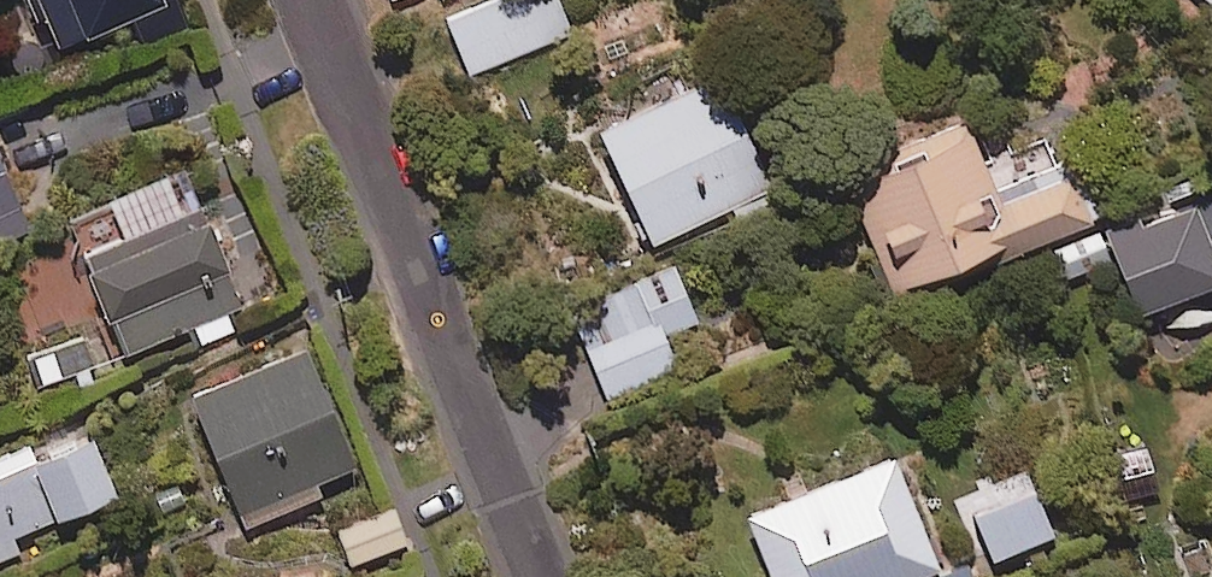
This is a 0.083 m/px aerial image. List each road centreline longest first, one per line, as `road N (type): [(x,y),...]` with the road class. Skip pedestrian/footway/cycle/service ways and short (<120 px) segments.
road 1 (residential): [(307,0),(531,576)]

